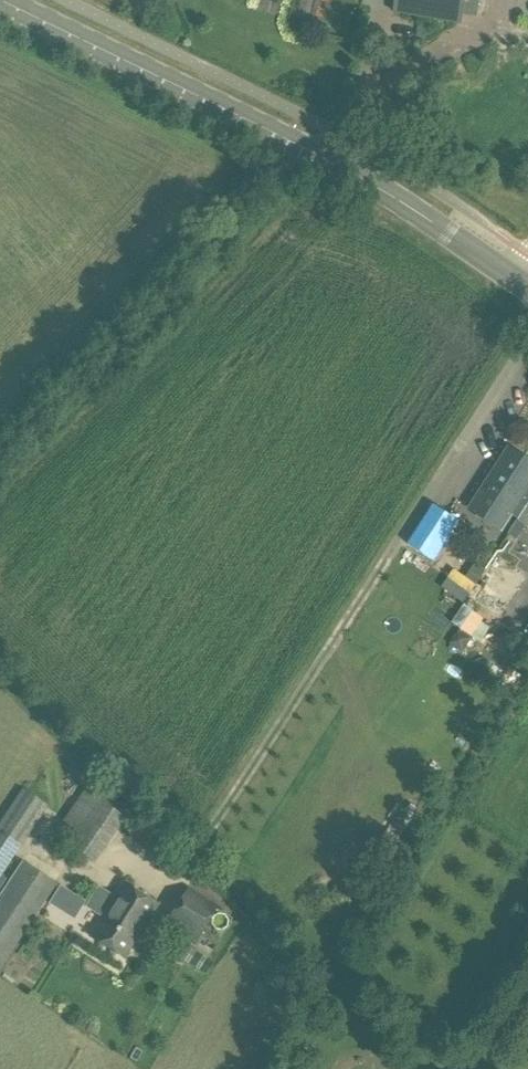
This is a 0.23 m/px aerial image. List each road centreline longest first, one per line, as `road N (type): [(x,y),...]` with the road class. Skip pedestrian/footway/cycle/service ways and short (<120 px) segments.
road 1 (secondary): [(517,278),(334,163),(0,1)]

